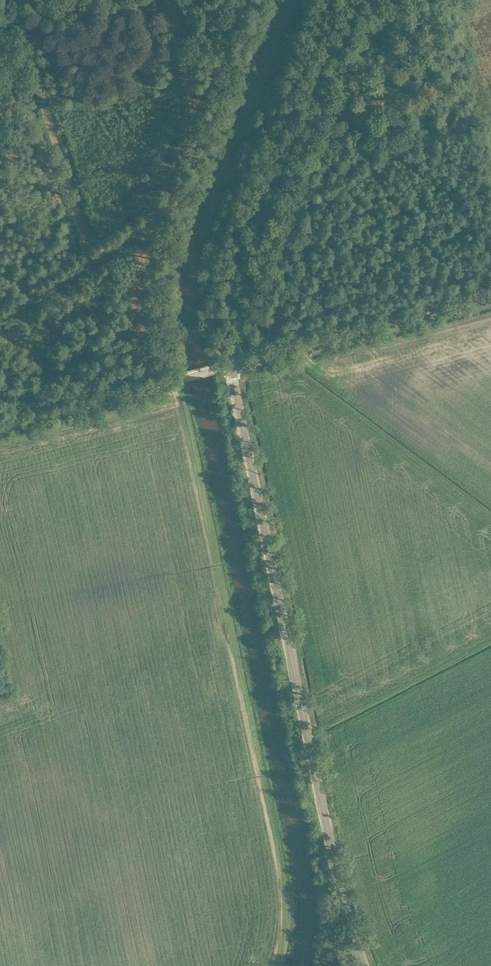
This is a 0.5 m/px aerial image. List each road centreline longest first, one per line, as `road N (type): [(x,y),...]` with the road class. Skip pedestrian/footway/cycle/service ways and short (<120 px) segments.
road 1 (unclassified): [(367,965),(328,834),(231,365)]
road 2 (track): [(151,388),(144,244),(237,0)]
road 3 (unclassified): [(231,365),(362,0)]
road 4 (unclassified): [(231,365),(490,297)]
road 5 (track): [(0,429),(171,381)]
road 6 (track): [(154,218),(0,299)]

